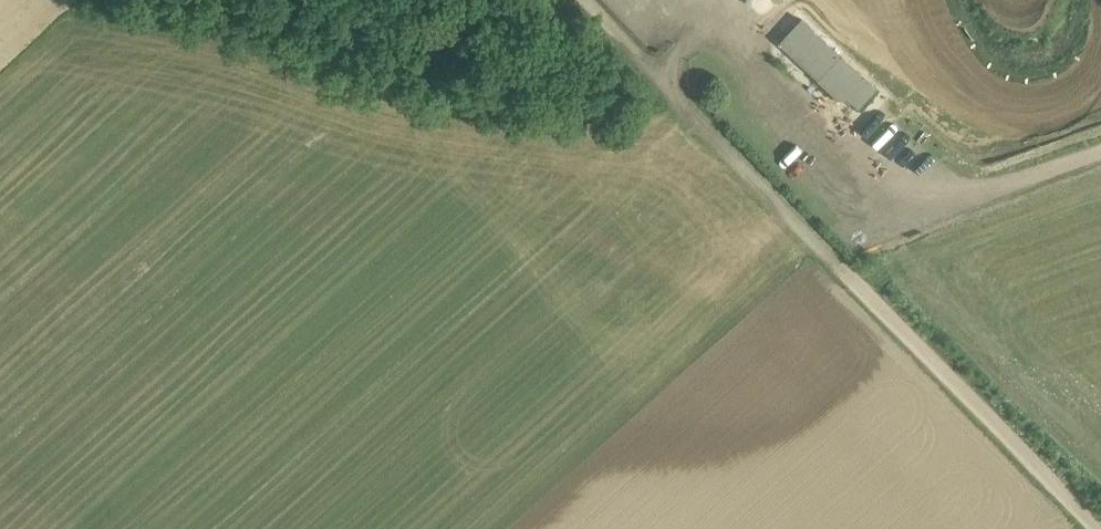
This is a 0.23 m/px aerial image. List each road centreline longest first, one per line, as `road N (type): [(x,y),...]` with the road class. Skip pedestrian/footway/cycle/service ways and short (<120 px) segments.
road 1 (track): [(575,0),(1096,528)]

